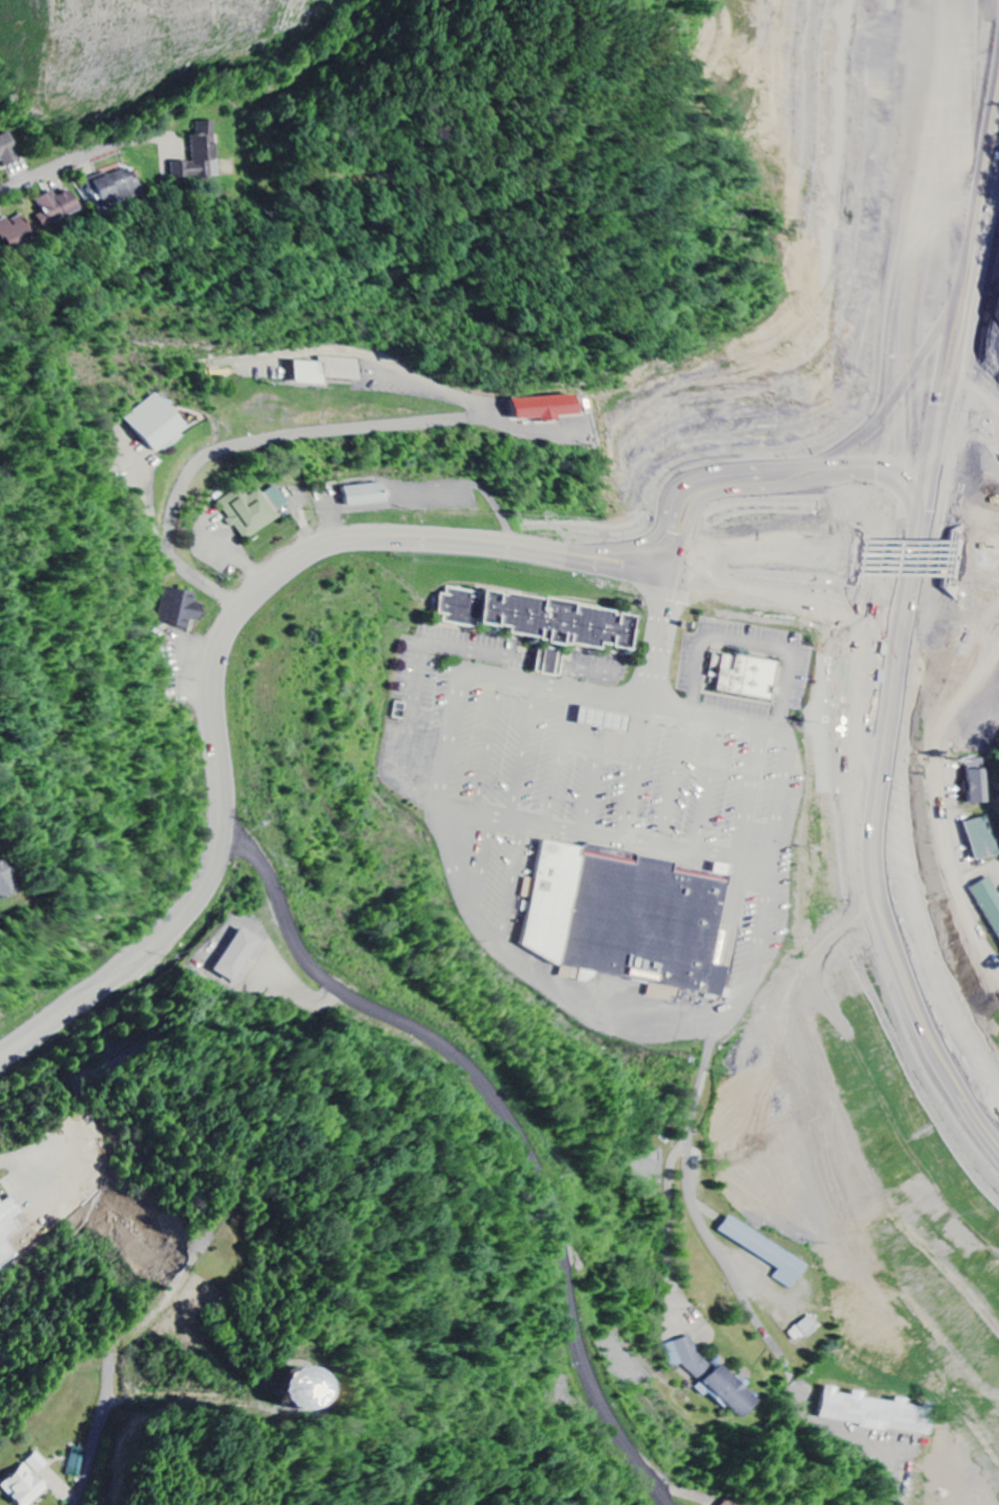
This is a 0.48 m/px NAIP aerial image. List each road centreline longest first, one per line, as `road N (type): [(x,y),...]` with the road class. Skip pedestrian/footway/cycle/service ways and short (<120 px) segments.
road 1 (residential): [(91,997),(132,969),(208,872),(220,821),(211,709),(217,650),(247,599),(308,549),(361,534),(533,545),(912,620)]
road 2 (trunk): [(998,99),(889,615),(878,708),(884,833),(907,933),(950,1038),(998,1114)]
road 3 (trunk): [(998,1086),(933,948),(910,853),(900,762),(916,594),(998,201)]
road 4 (residential): [(220,821),(263,867),(314,970),(455,1055),(505,1114),(546,1195),(586,1376),(614,1432),(667,1504)]
road 5 (residential): [(254,592),(185,538),(186,493),(202,468),(373,428),(522,421)]
road 6 (residential): [(896,1504),(876,1454),(803,1409)]
road 7 (residential): [(121,145),(0,193)]
road 8 (residential): [(667,1504),(705,1463),(755,1504)]

